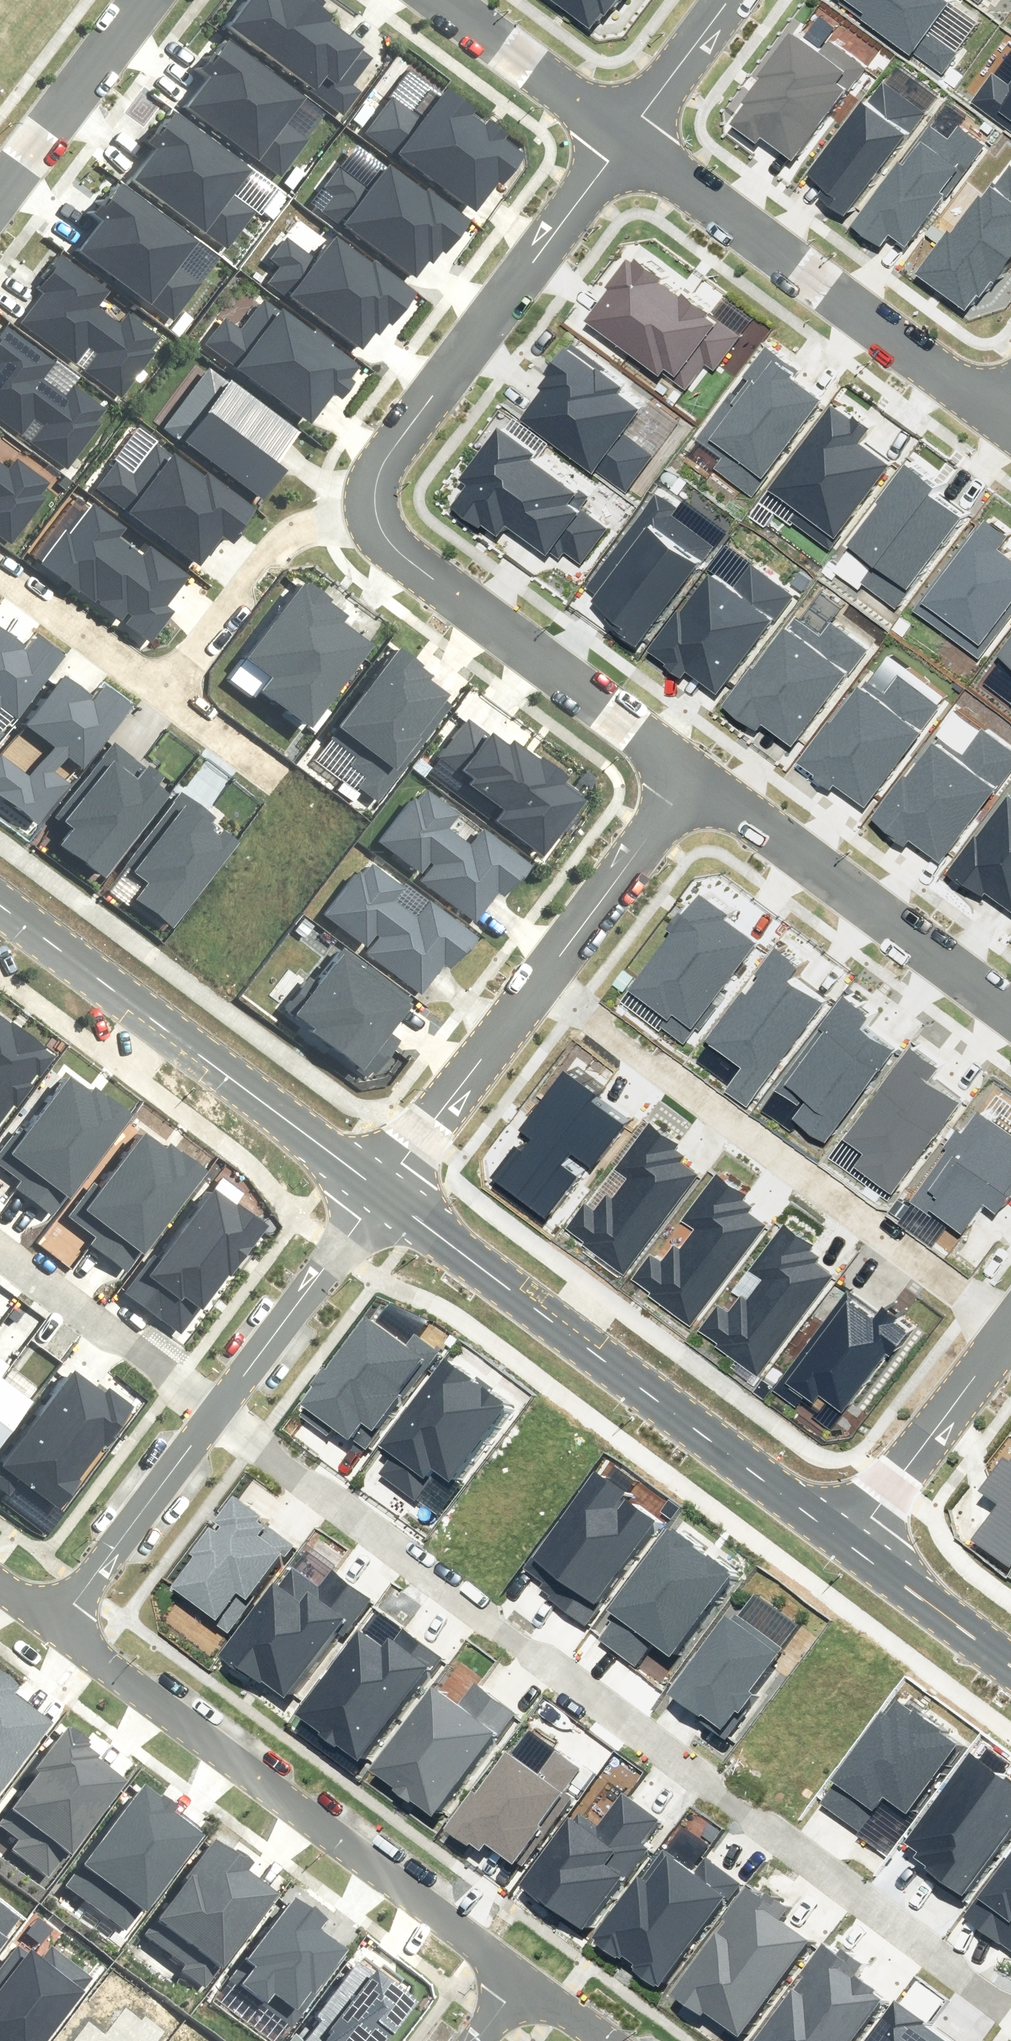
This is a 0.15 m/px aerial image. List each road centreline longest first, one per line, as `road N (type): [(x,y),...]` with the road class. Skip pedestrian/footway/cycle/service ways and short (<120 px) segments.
road 1 (residential): [(1010,2007),(533,1667),(211,1416)]
road 2 (residential): [(59,1627),(526,1979)]
road 3 (residential): [(546,974),(1010,1326)]
road 4 (tertiary): [(380,1191),(846,1530)]
road 5 (tertiary): [(0,906),(380,1191)]
road 6 (residential): [(998,422),(624,136)]
road 7 (residential): [(624,136),(373,467),(362,503)]
road 8 (residential): [(362,503),(373,531),(694,782)]
road 9 (residential): [(1010,1016),(694,782)]
road 10 (residential): [(211,1416),(380,1191)]
road 11 (residential): [(362,503),(295,540),(170,700)]
road 12 (residential): [(380,1191),(546,974)]
road 13 (residential): [(211,1416),(0,1250)]
road 14 (residential): [(846,1530),(1010,1327)]
road 15 (residential): [(59,1627),(211,1416)]
road 16 (residential): [(546,974),(694,782)]
road 17 (residential): [(0,186),(141,0)]
road 18 (residential): [(624,136),(443,0)]
road 19 (residential): [(0,571),(170,700)]
road 20 (tertiary): [(846,1530),(1010,1659)]
road 21 (residential): [(726,0),(624,136)]
road 22 (residential): [(170,700),(299,799)]

